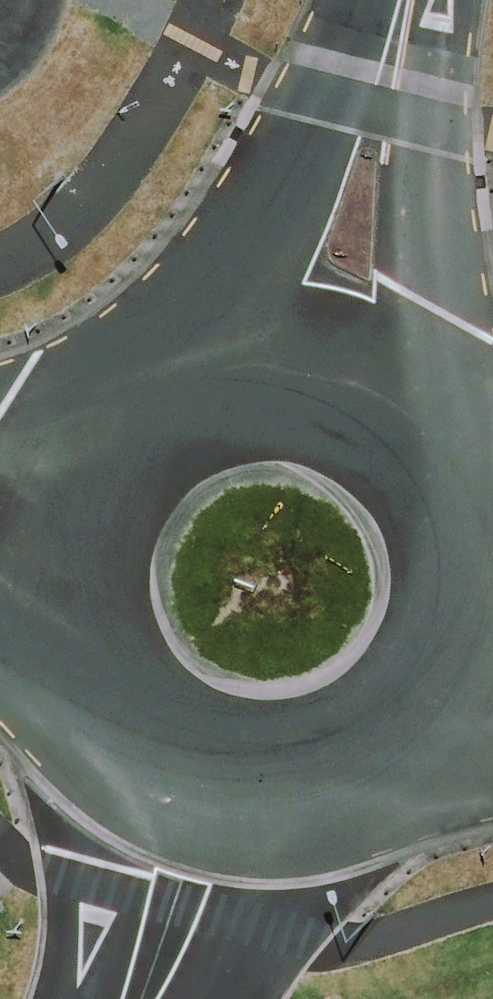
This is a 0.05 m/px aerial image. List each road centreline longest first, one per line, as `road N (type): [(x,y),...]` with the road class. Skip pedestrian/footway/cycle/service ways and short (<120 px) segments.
road 1 (unclassified): [(301,422),(376,461),(421,533),(423,618),(401,669),(363,710),(312,735),(257,742),(185,722),(130,672),(103,603),(109,529)]
road 2 (unclassified): [(402,0),(301,422)]
road 3 (unclassified): [(109,529),(131,487),(164,452),(206,428),(253,418),(301,422)]

